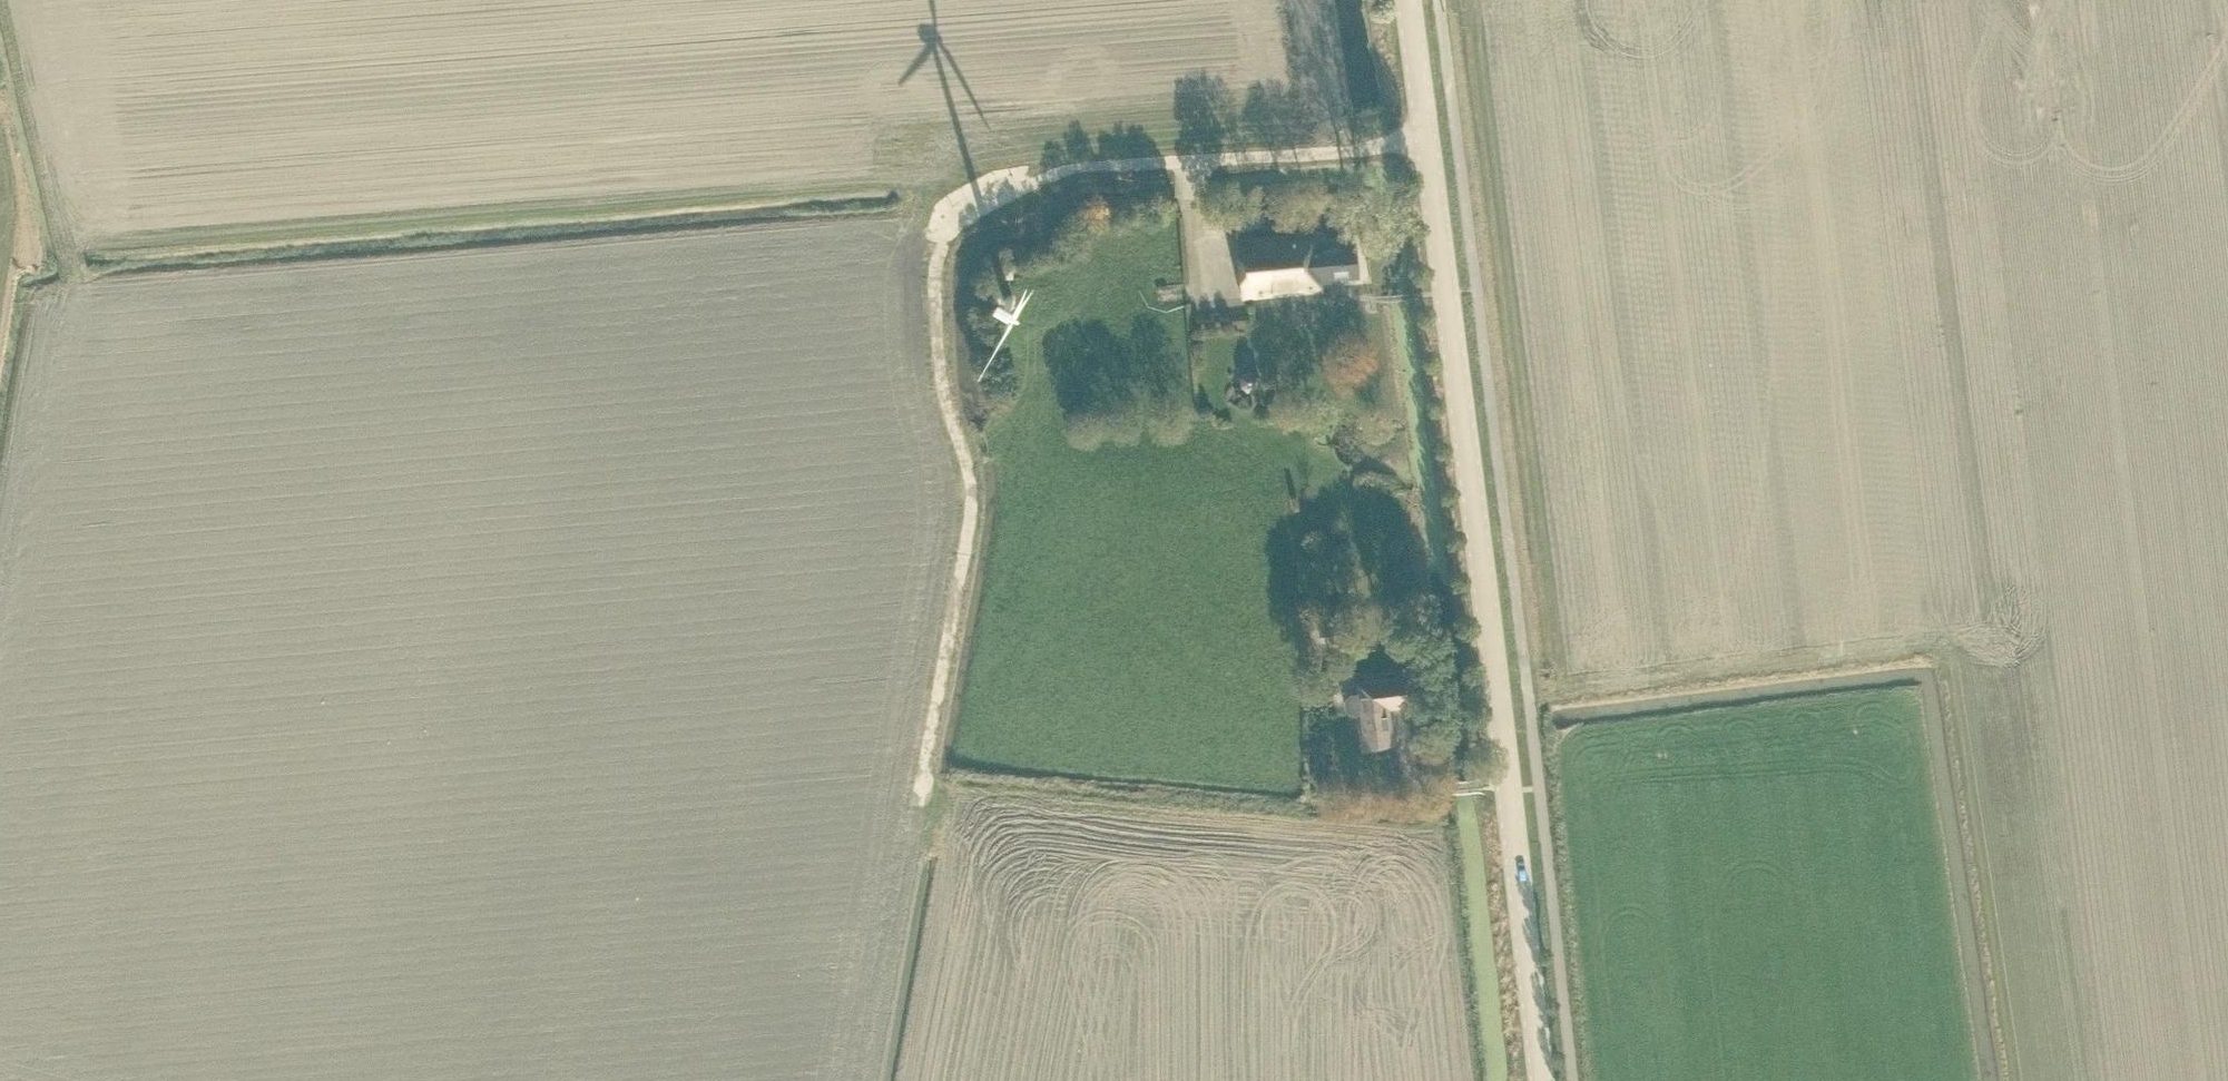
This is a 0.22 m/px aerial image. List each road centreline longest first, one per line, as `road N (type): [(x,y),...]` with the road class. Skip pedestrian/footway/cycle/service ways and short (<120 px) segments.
road 1 (tertiary): [(1541,1080),(1407,0)]

